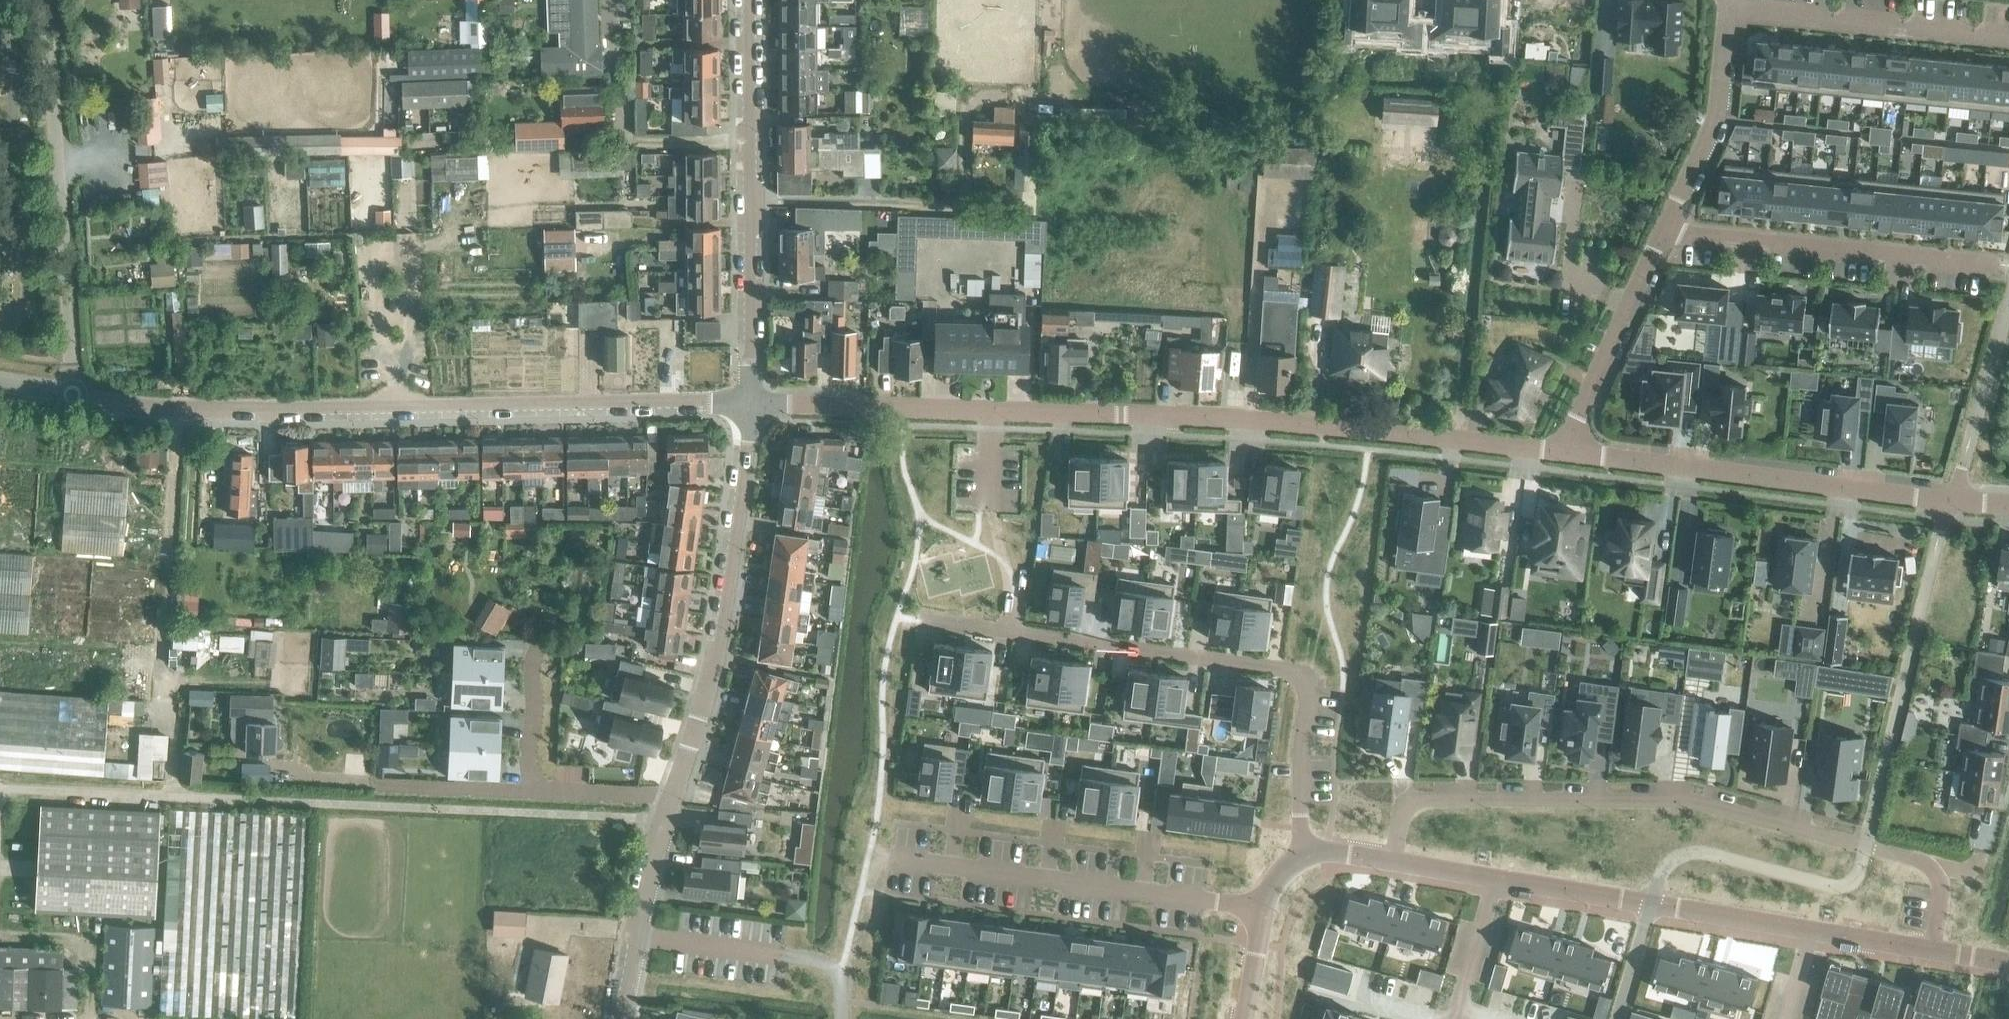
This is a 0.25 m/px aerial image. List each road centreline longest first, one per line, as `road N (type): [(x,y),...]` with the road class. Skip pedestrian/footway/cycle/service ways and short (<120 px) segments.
road 1 (residential): [(1566,451),(1241,418),(750,401)]
road 2 (residential): [(750,401),(197,407),(73,394)]
road 3 (track): [(666,818),(45,789),(4,793),(0,803)]
road 4 (residential): [(1929,865),(1684,800),(1408,803),(1394,862)]
road 5 (residential): [(1292,846),(1300,824),(1309,688),(1302,672),(929,622)]
road 6 (residential): [(2008,508),(1566,451)]
road 7 (residential): [(673,799),(721,638),(750,401)]
road 8 (residential): [(750,401),(747,0)]
road 9 (unclassified): [(73,394),(50,0)]
road 10 (residential): [(1265,908),(894,858)]
road 11 (residential): [(1668,232),(1997,263)]
road 12 (residential): [(1807,930),(1495,881)]
road 13 (residential): [(2008,40),(1732,12)]
road 14 (residential): [(1566,451),(1668,232)]
road 15 (residential): [(1668,232),(1722,110),(1732,12)]
road 16 (residential): [(535,791),(384,782)]
road 17 (residential): [(535,791),(528,757),(537,647)]
road 18 (residential): [(637,934),(673,799)]
road 19 (residential): [(637,934),(774,953)]
road 20 (residential): [(673,799),(535,791)]
road 21 (residential): [(1495,881),(1458,1009)]
road 22 (residential): [(1929,950),(1807,930)]

